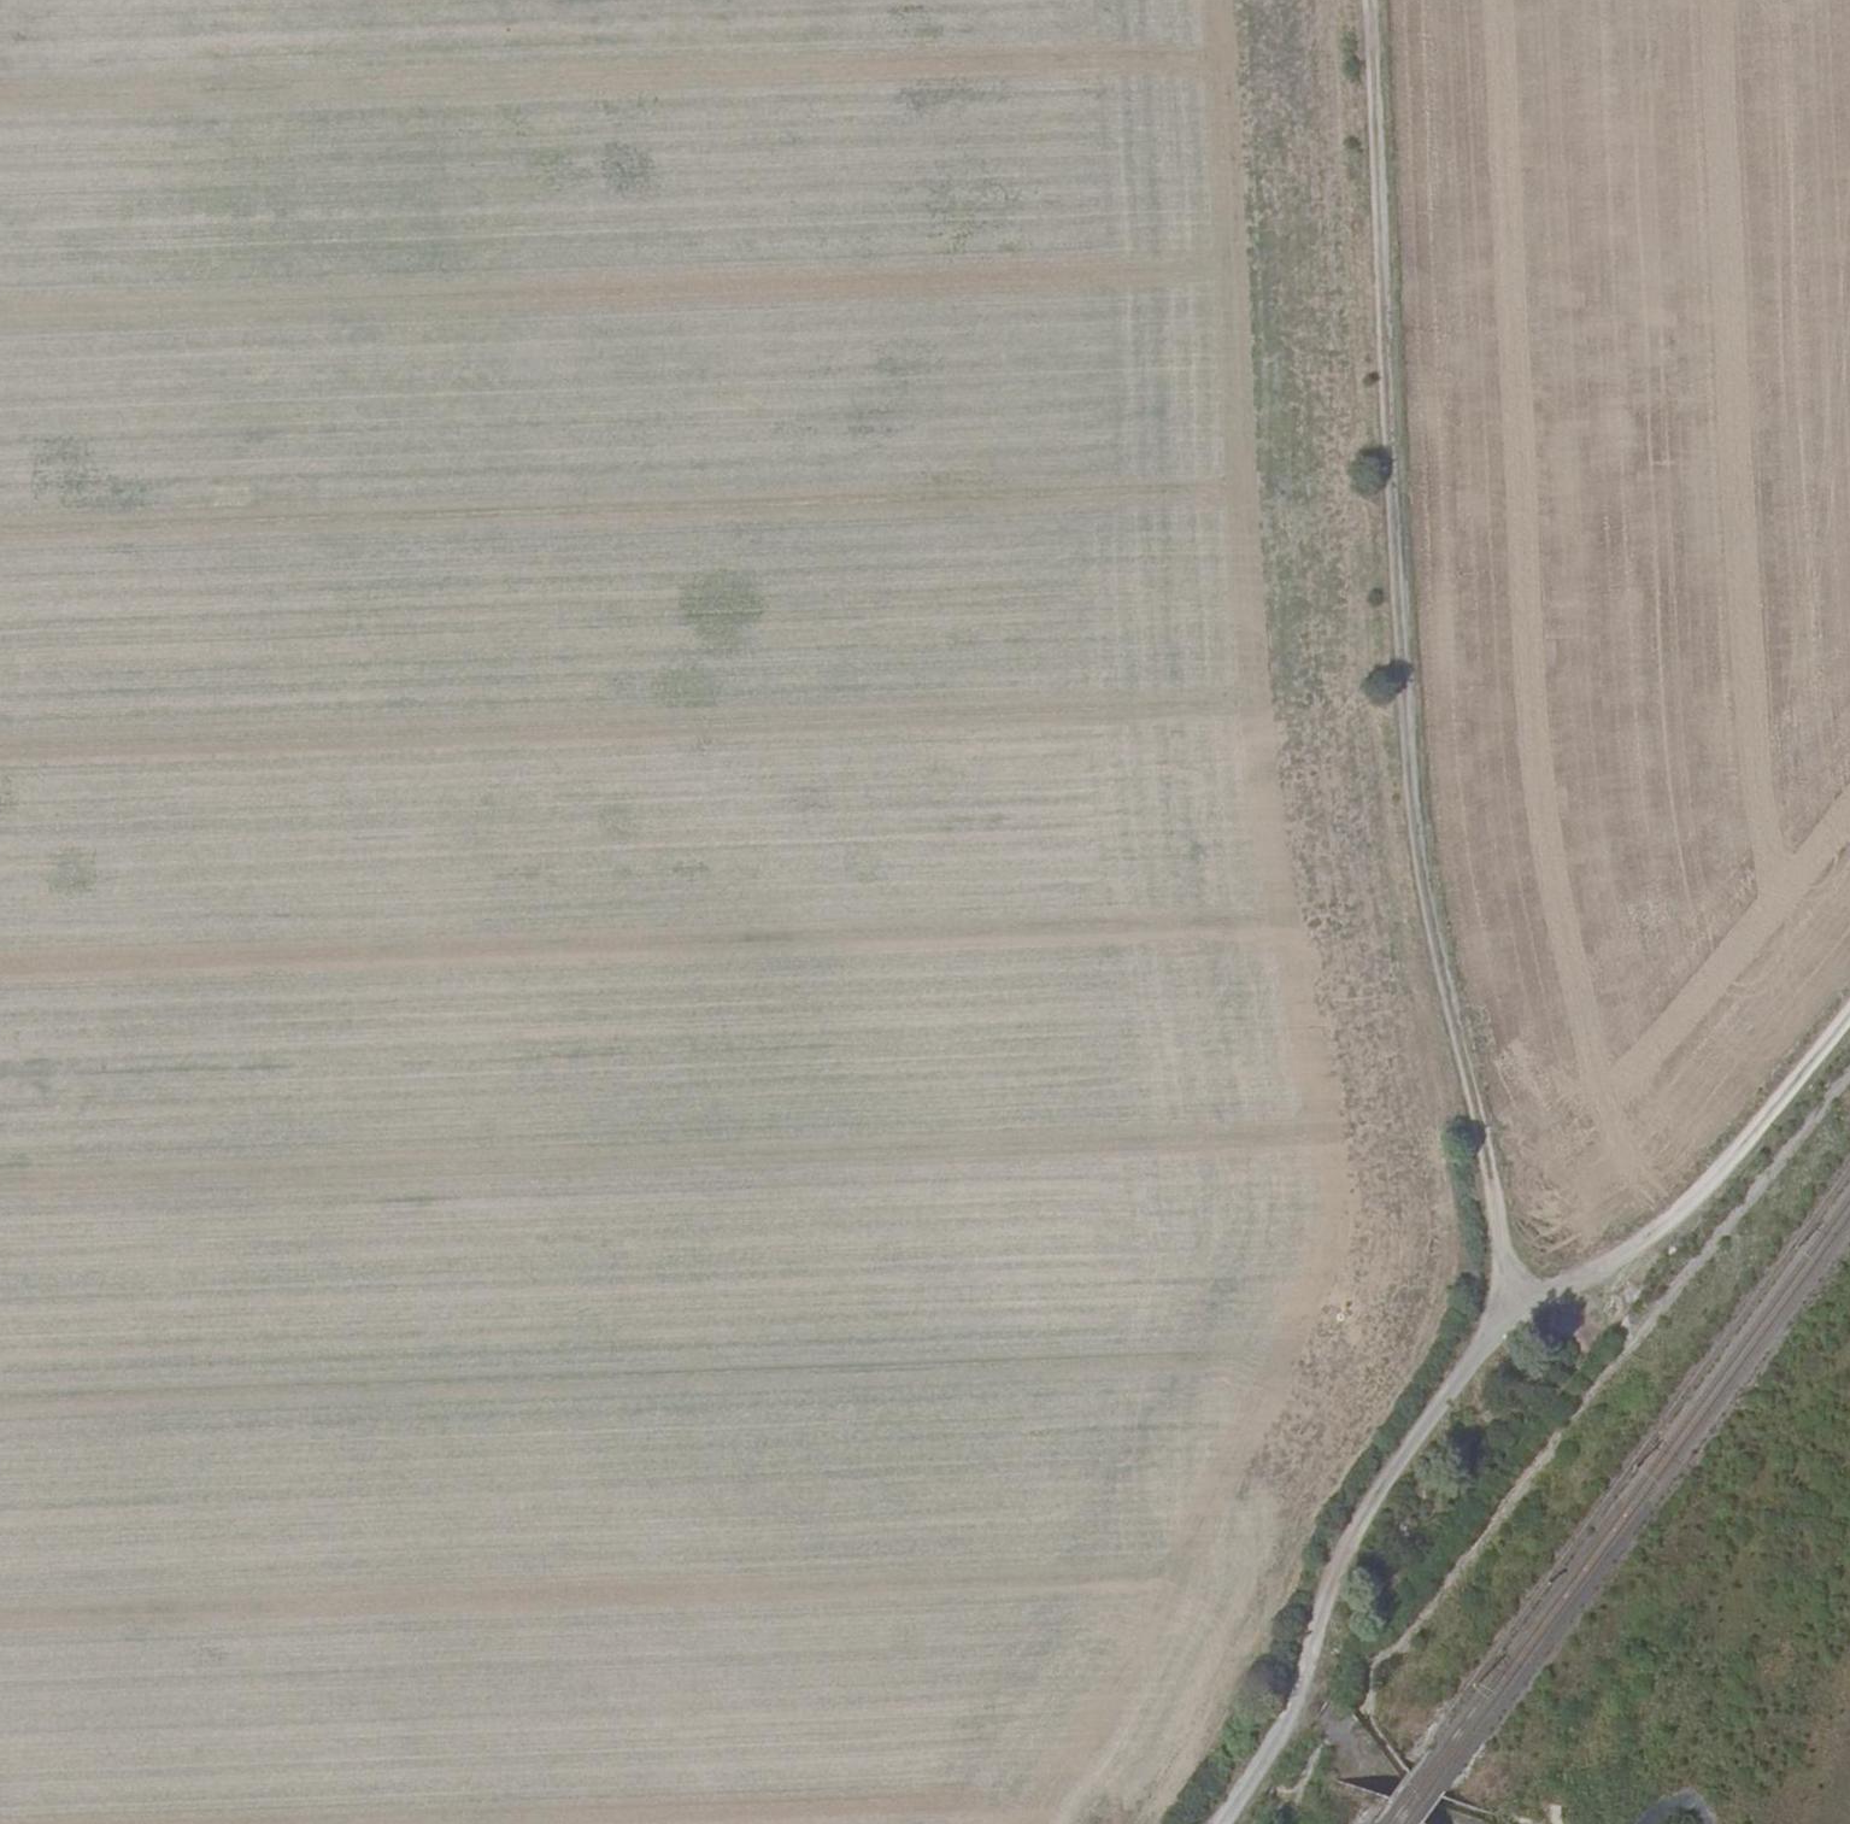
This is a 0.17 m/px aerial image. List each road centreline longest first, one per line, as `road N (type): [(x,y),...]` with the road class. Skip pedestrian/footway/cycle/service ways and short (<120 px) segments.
road 1 (track): [(1507,1304),(1408,723),(1365,0)]
road 2 (track): [(1219,1823),(1272,1743),(1343,1558),(1376,1495),(1507,1304)]

